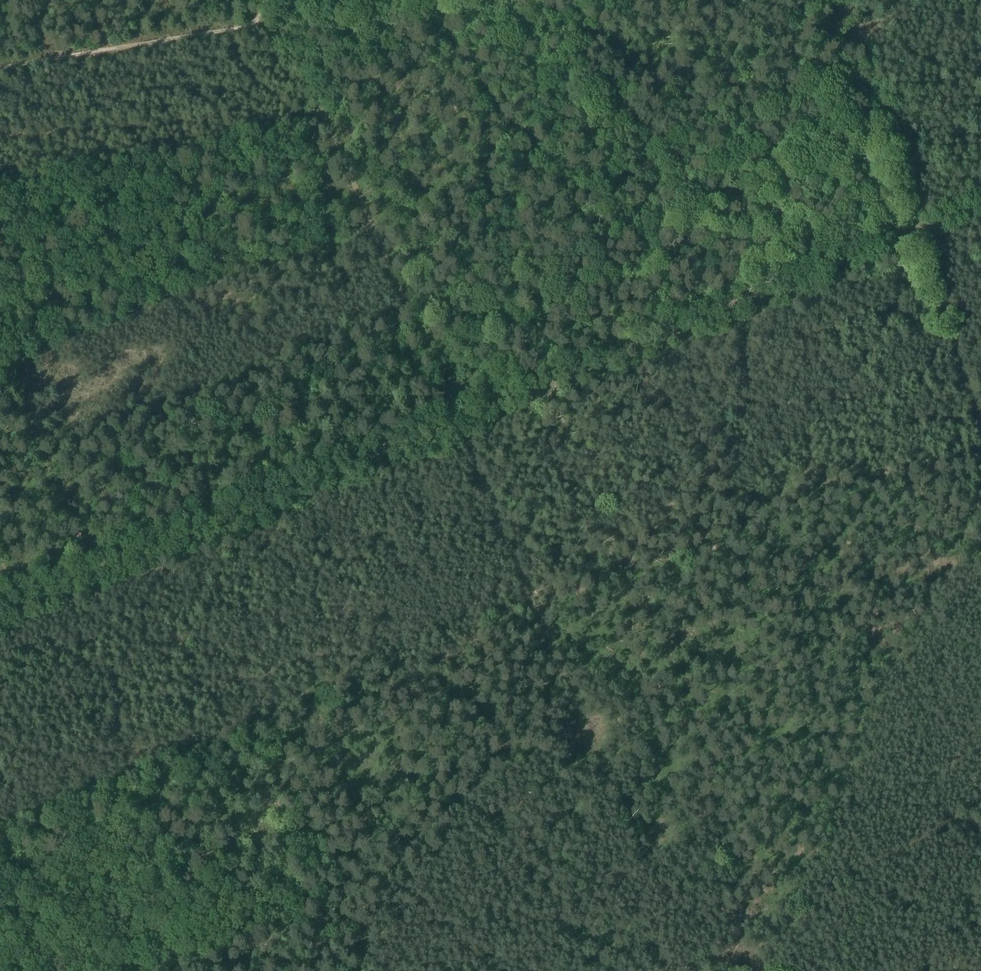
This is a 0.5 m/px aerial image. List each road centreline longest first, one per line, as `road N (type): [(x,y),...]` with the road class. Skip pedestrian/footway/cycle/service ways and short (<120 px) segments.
road 1 (track): [(0,610),(458,423),(282,18)]
road 2 (track): [(458,423),(980,202)]
road 3 (track): [(0,73),(137,53),(282,18)]

